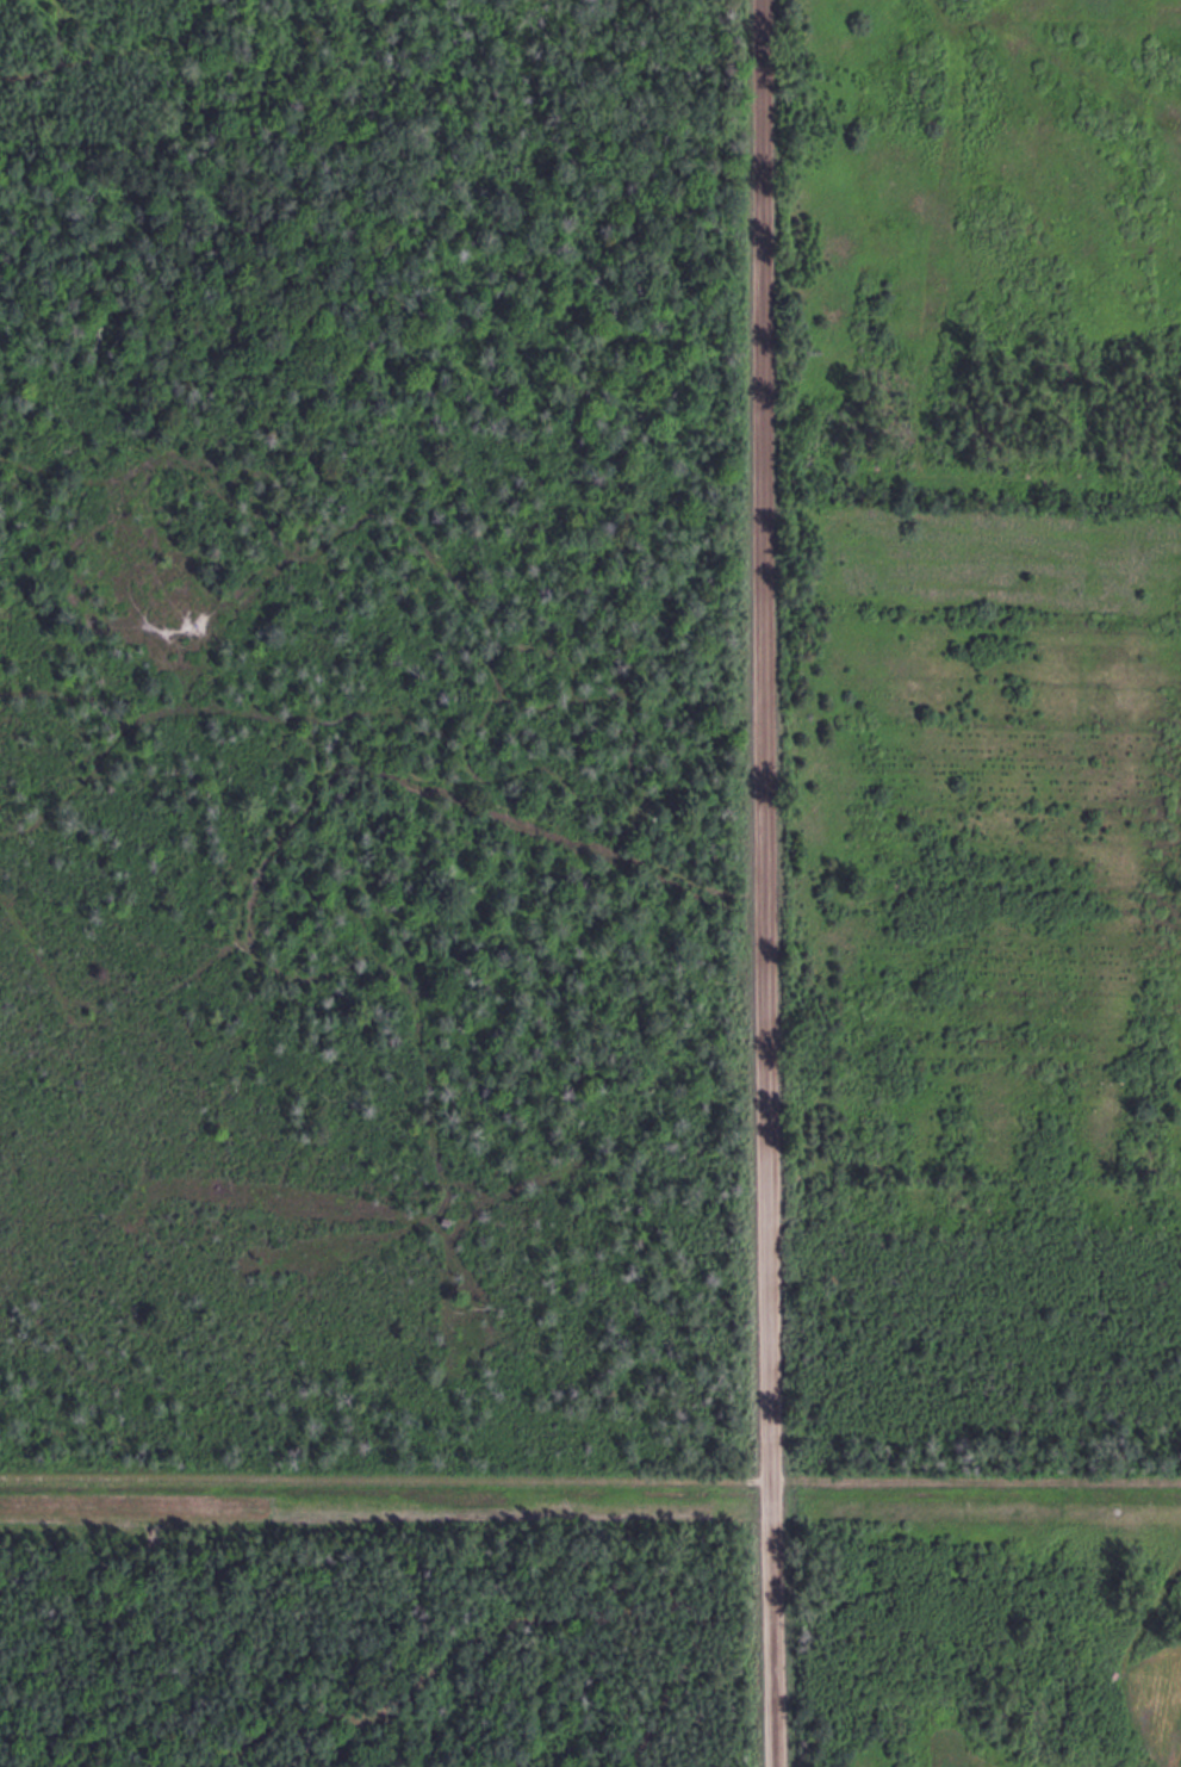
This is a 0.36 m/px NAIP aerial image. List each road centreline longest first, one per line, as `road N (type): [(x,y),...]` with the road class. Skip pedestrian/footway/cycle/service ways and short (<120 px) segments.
road 1 (residential): [(773,1766),(757,0)]

